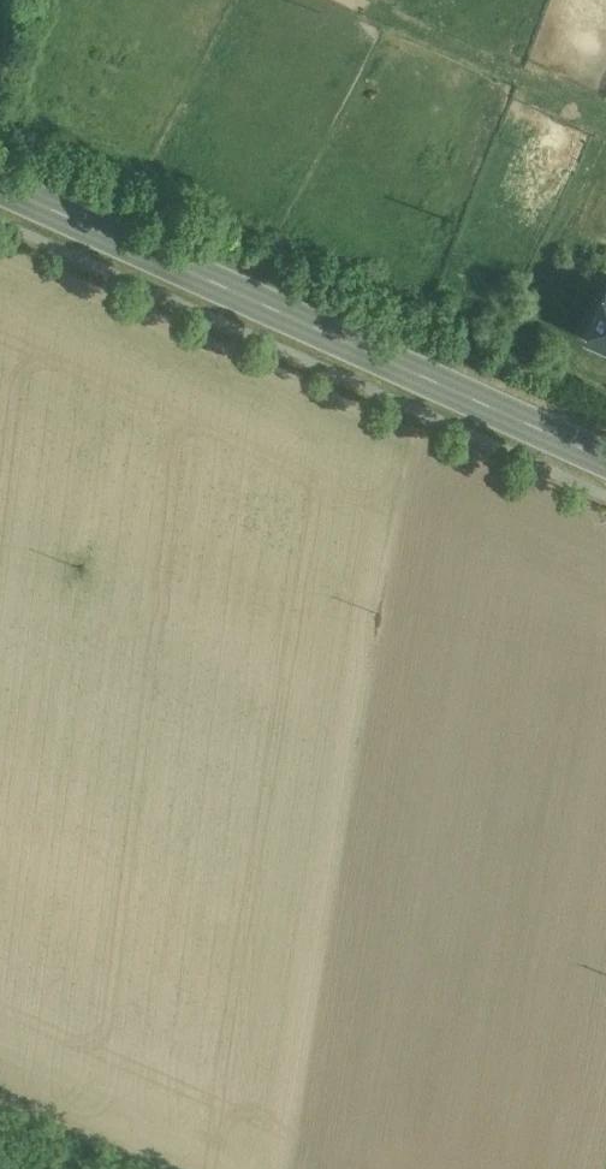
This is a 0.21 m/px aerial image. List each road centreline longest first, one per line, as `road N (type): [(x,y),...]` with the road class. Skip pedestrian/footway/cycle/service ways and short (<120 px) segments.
road 1 (primary): [(0,189),(605,460)]

